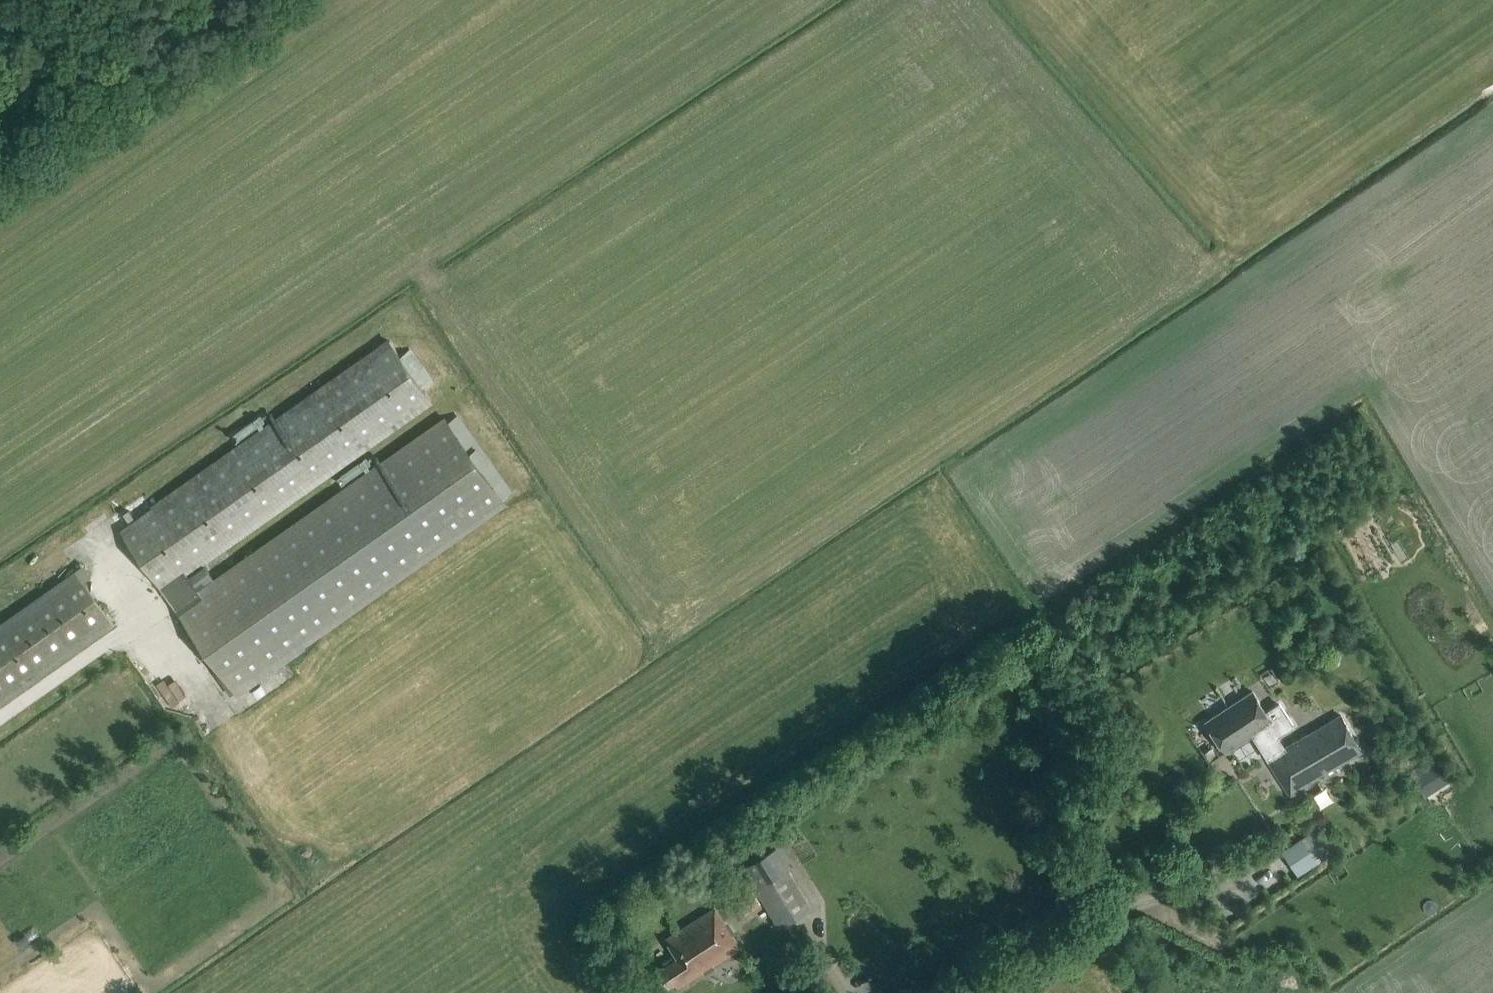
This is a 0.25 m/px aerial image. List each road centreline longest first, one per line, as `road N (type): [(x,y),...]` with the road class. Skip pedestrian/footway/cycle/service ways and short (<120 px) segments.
road 1 (track): [(1000,992),(1100,930),(1124,937),(1160,992)]

